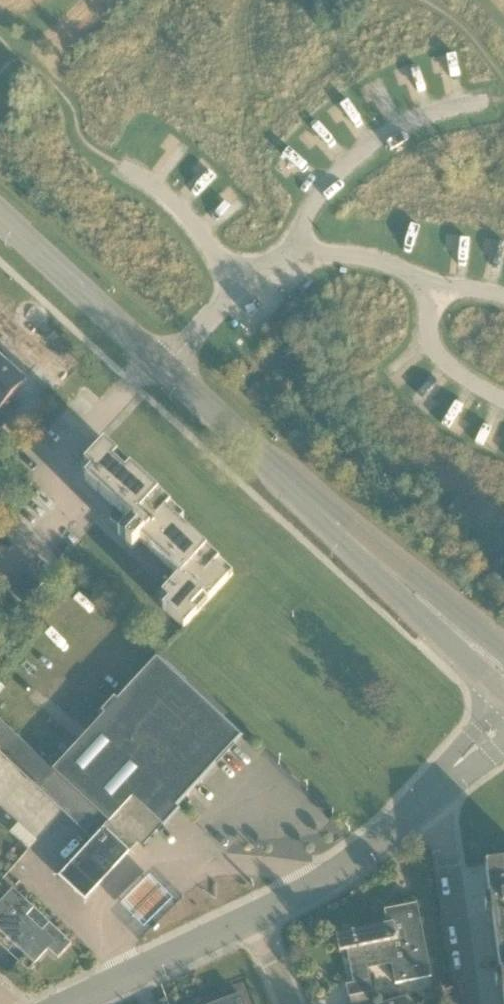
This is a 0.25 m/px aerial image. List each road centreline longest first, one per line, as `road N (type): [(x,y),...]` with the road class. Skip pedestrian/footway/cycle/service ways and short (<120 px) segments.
road 1 (tertiary): [(503,675),(161,362)]
road 2 (tertiary): [(161,362),(0,219)]
road 3 (residential): [(470,1003),(445,836),(418,805)]
road 4 (unclassified): [(250,917),(331,877),(418,805)]
road 5 (unclassified): [(69,1003),(250,917)]
road 6 (residential): [(161,362),(48,478)]
road 7 (unclassified): [(418,805),(503,720)]

